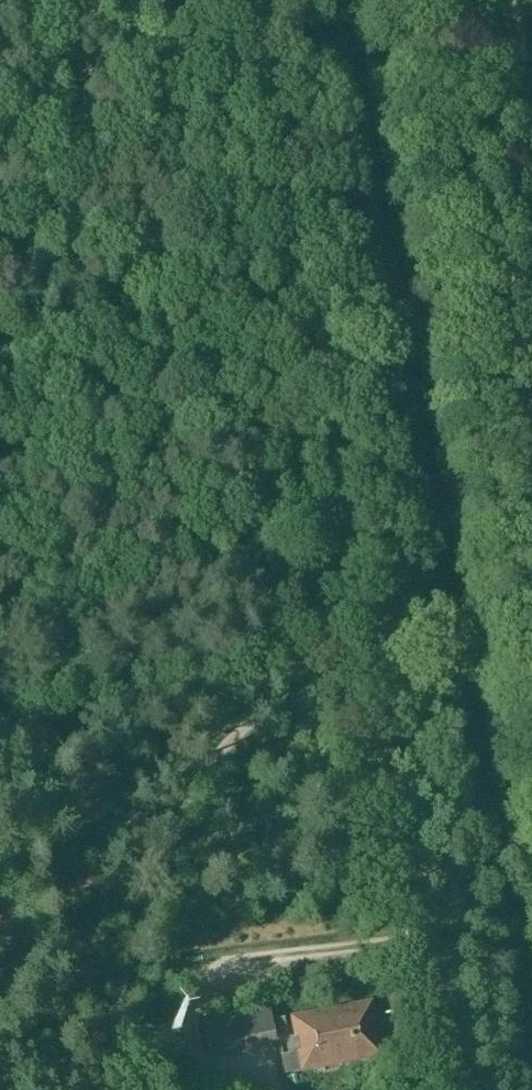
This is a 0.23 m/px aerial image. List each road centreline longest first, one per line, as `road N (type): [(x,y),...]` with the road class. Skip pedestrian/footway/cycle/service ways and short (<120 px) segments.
road 1 (unclassified): [(447,1089),(245,0)]
road 2 (tertiary): [(531,531),(433,0)]

